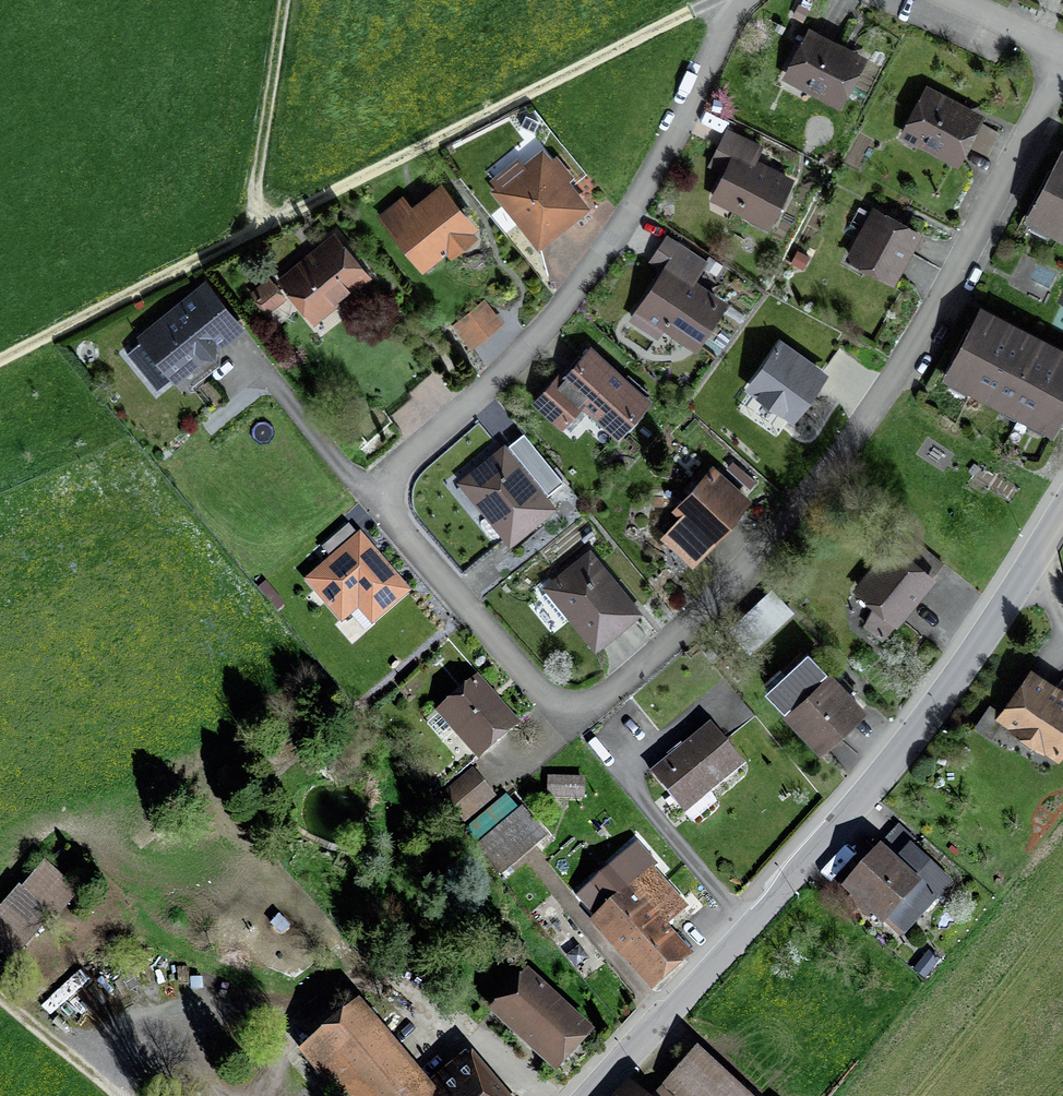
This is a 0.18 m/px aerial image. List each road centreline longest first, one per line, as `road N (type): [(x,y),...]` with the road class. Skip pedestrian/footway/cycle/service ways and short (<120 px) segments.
road 1 (residential): [(1062,59),(941,294),(800,509),(621,685),(589,703),(564,702),(537,688),(370,495),(478,397),(566,300),(630,209),(744,0)]
road 2 (track): [(727,0),(251,230),(0,362)]
road 3 (tertiary): [(589,1095),(747,933),(880,773),(1034,560)]
road 4 (track): [(251,230),(284,0)]
road 5 (track): [(0,998),(116,1095)]
road 6 (residential): [(1062,54),(953,0)]

